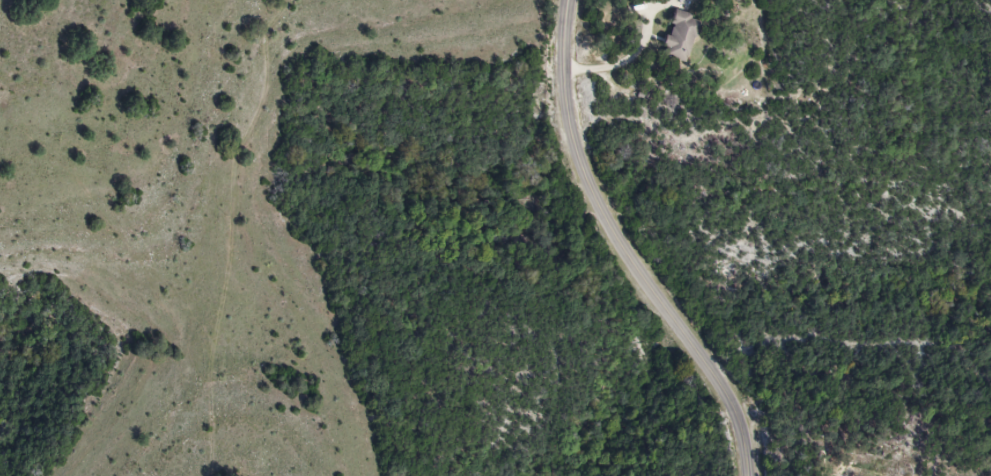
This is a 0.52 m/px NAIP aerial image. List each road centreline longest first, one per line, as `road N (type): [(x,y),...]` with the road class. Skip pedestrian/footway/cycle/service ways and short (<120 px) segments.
road 1 (residential): [(751,475),(733,407),(594,206),(573,149),(564,79),(569,0)]

